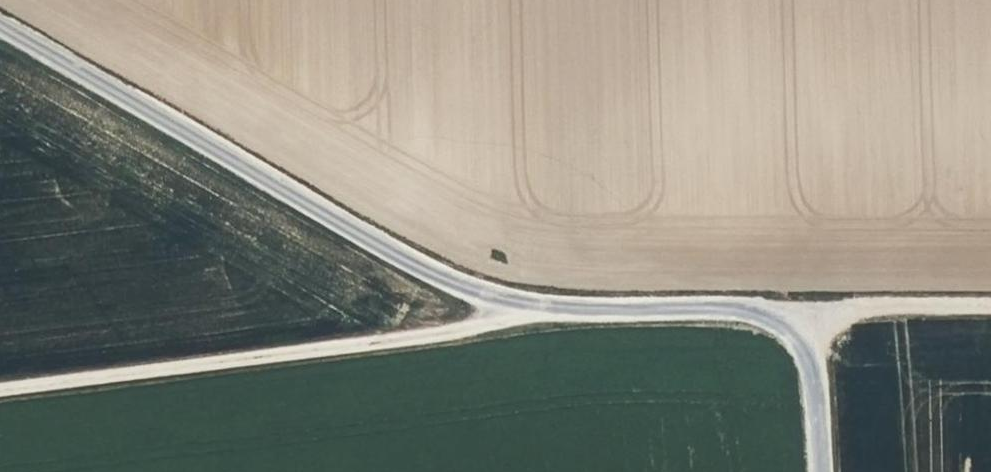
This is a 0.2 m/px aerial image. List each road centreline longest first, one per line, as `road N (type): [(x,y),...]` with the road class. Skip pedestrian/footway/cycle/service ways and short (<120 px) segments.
road 1 (unclassified): [(0,27),(445,279),(528,306)]
road 2 (track): [(528,306),(437,337),(0,388)]
road 3 (unclassified): [(822,471),(816,381),(802,340),(784,321),(734,309),(528,306)]
road 4 (track): [(990,305),(852,306),(792,328)]

